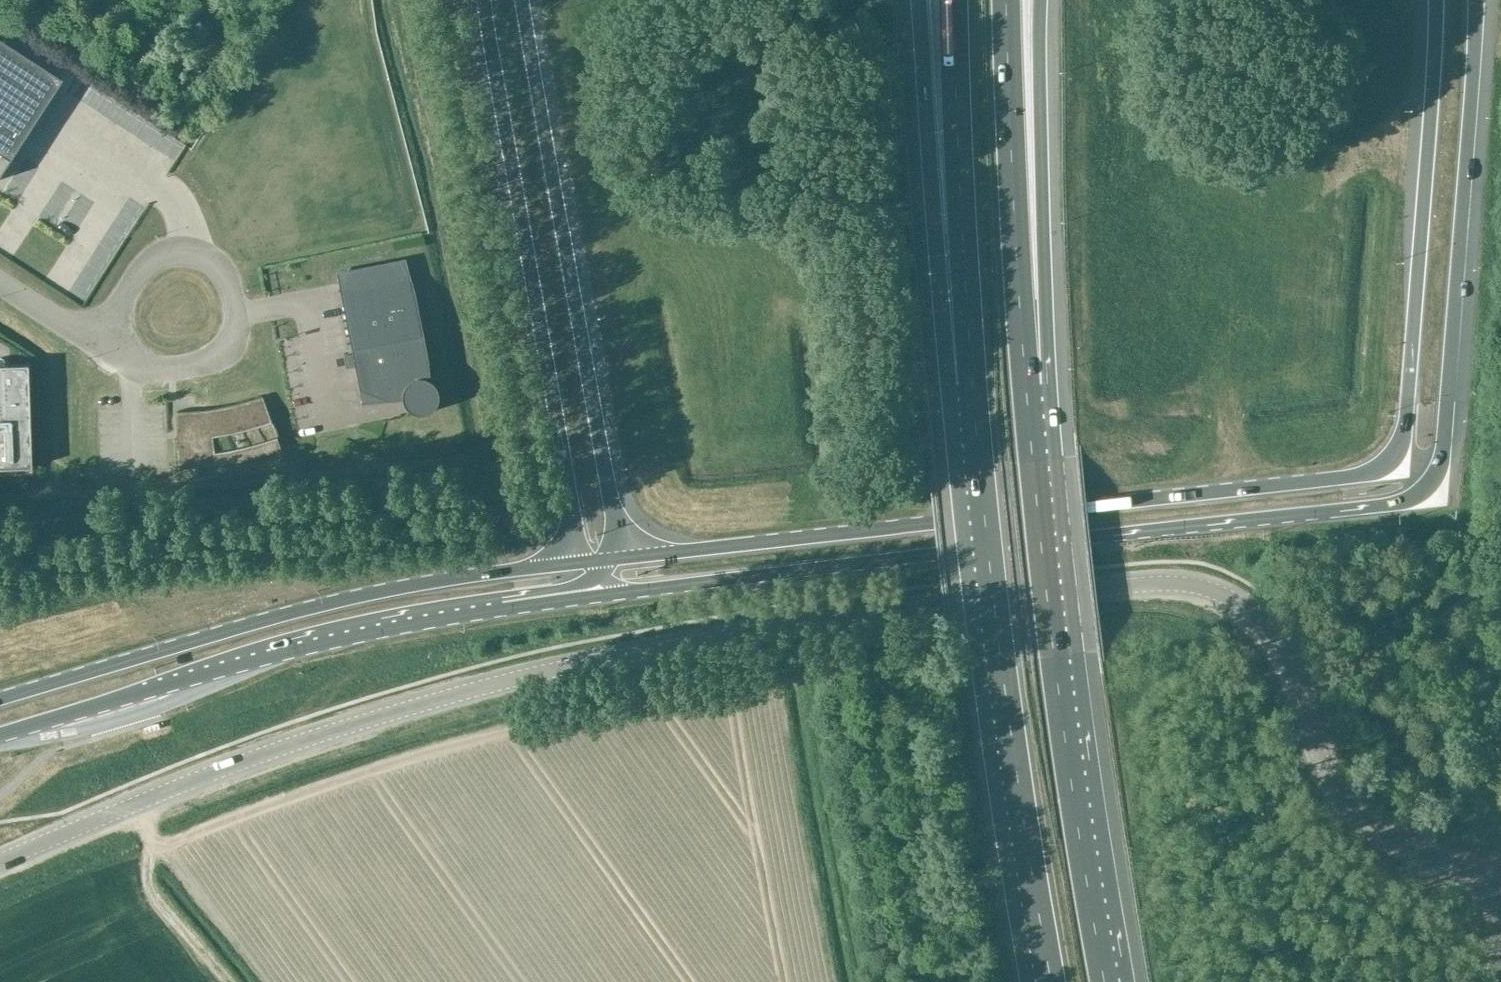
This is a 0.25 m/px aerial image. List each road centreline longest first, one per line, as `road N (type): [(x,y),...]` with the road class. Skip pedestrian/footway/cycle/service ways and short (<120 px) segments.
road 1 (tertiary): [(1500,884),(1390,843),(1362,825),(1324,766),(1304,689),(1272,632),(1222,595),(1174,586),(1098,586),(696,639),(518,678),(259,755),(0,861)]
road 2 (primary): [(600,595),(1401,502),(1438,469)]
road 3 (primary): [(1369,475),(619,558)]
road 4 (primary): [(0,736),(265,659),(430,620),(600,595)]
road 5 (motorway): [(973,384),(1002,661),(1052,981)]
road 6 (motorway): [(1105,981),(1066,751),(1026,386)]
road 7 (primary): [(576,563),(259,626),(0,702)]
road 8 (motorway): [(484,0),(576,563)]
road 9 (motorway): [(619,558),(520,0)]
road 10 (motorway): [(1437,0),(1404,430),(1393,459),(1369,475)]
road 11 (motorway): [(1438,469),(1477,0)]
road 12 (motorway): [(923,0),(941,288),(973,384)]
road 13 (motorway): [(1026,386),(1042,208),(1041,0)]
road 14 (motorway): [(1026,386),(1006,0)]
road 15 (motorway): [(953,0),(973,384)]

